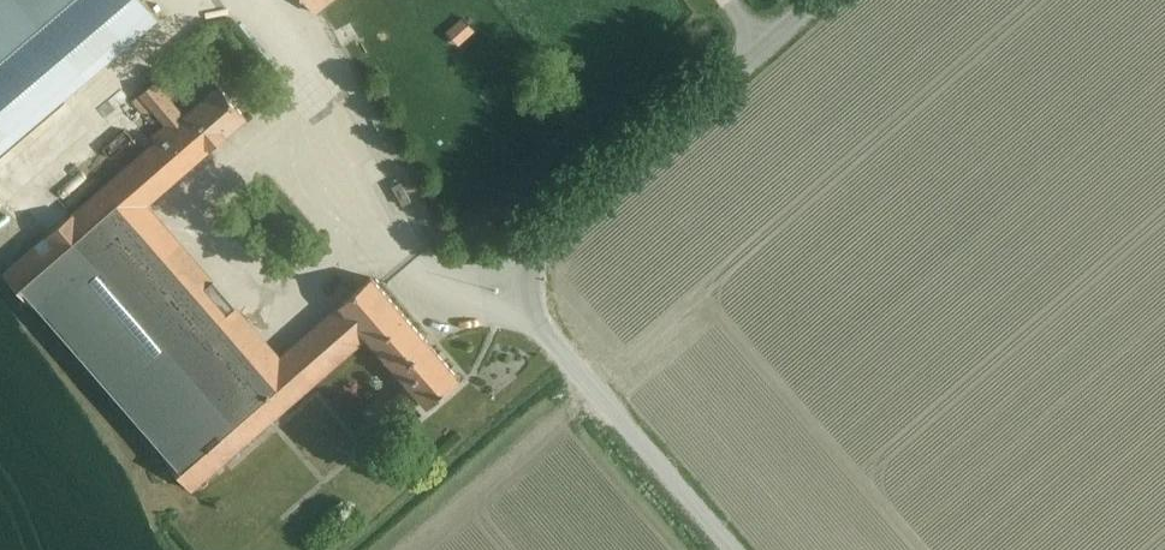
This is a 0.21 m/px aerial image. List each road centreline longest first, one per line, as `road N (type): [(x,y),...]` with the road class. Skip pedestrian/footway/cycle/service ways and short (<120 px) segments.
road 1 (unclassified): [(735,549),(531,310),(528,269),(548,237),(824,0)]

